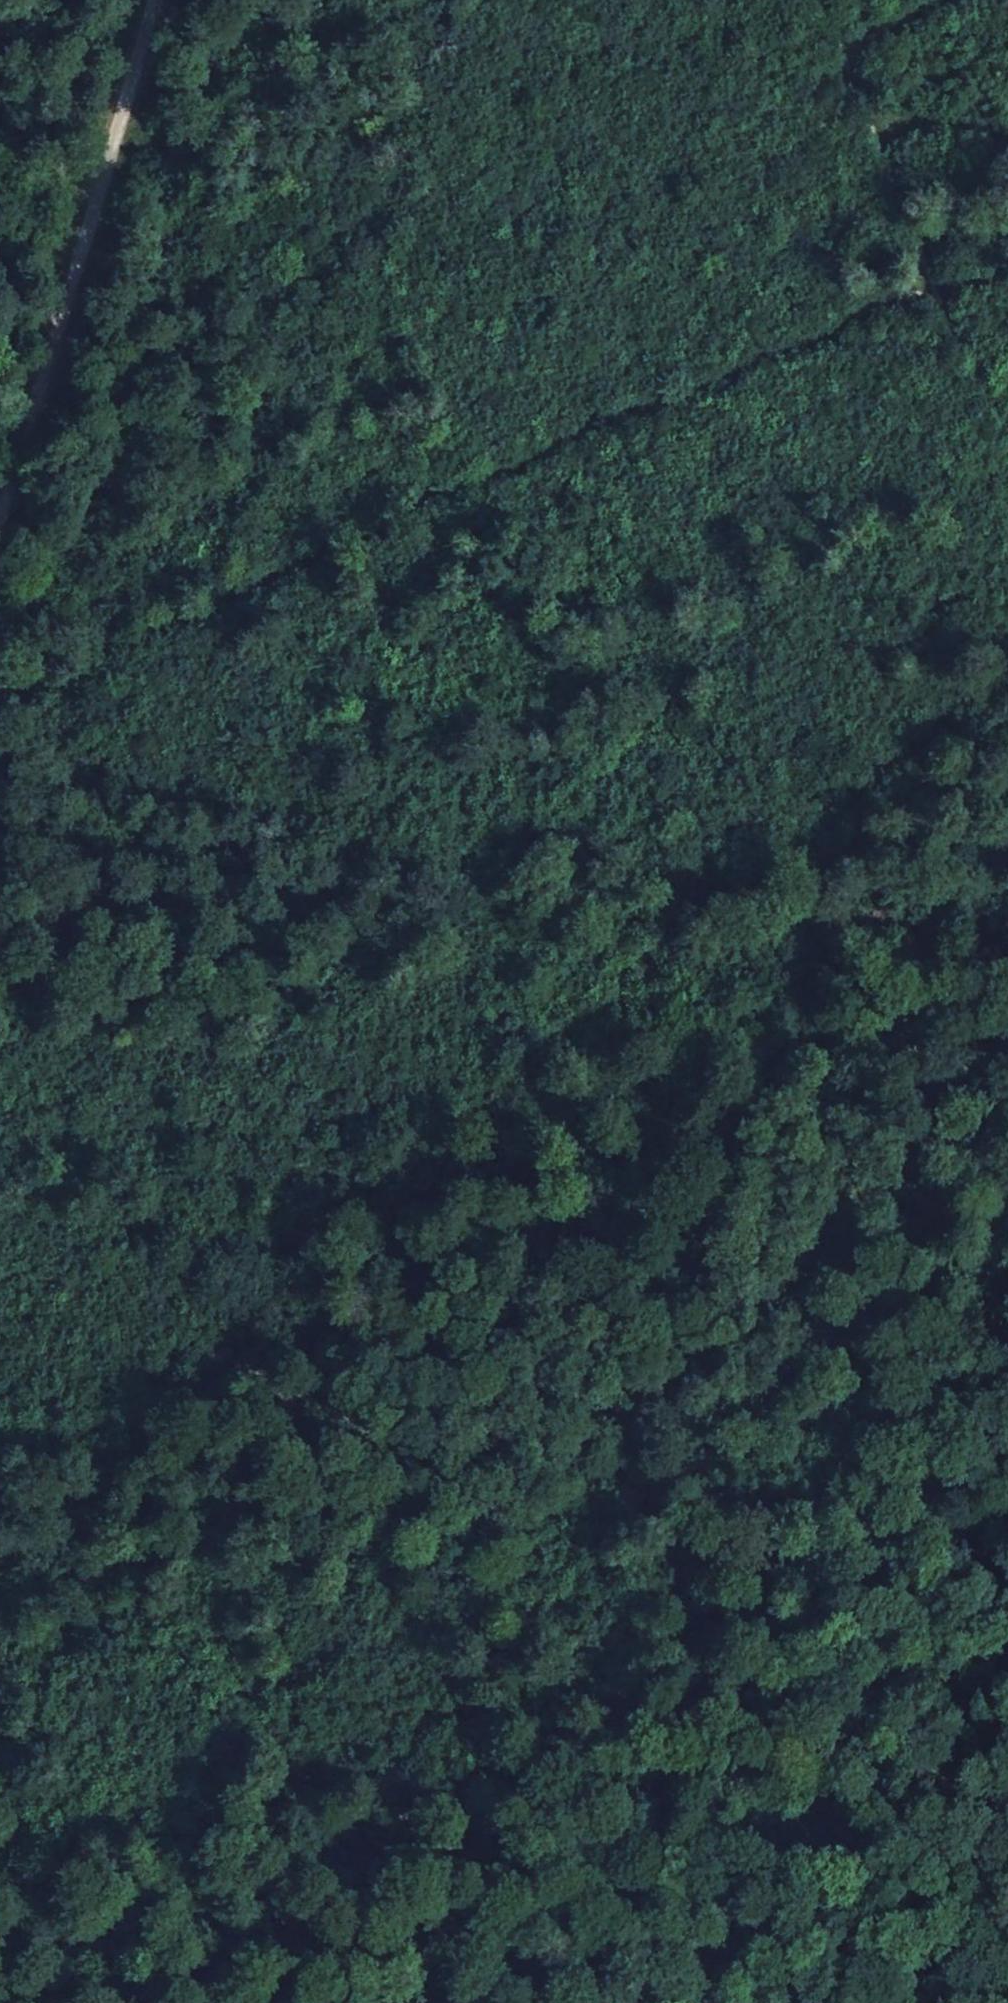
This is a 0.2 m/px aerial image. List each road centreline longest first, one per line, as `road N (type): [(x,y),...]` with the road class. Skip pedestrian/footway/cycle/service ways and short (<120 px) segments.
road 1 (track): [(0,506),(155,0)]
road 2 (track): [(816,2002),(994,1890)]

